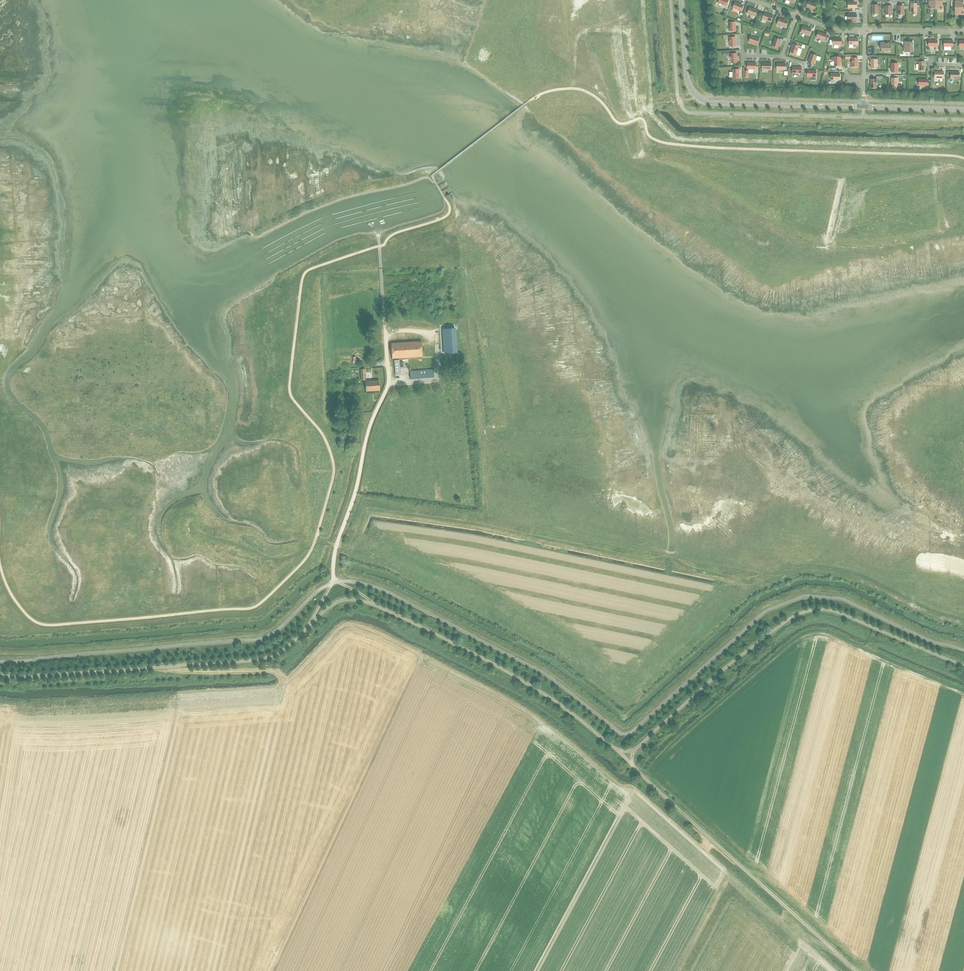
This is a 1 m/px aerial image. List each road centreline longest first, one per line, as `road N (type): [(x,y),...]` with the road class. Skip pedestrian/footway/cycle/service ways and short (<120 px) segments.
road 1 (track): [(615,748),(511,673),(357,599),(328,607),(265,658),(0,675)]
road 2 (track): [(615,748),(637,748),(732,662),(808,610),(839,613),(963,666)]
road 3 (track): [(856,970),(615,748)]
road 4 (unclassified): [(681,0),(688,82),(703,101),(864,106)]

